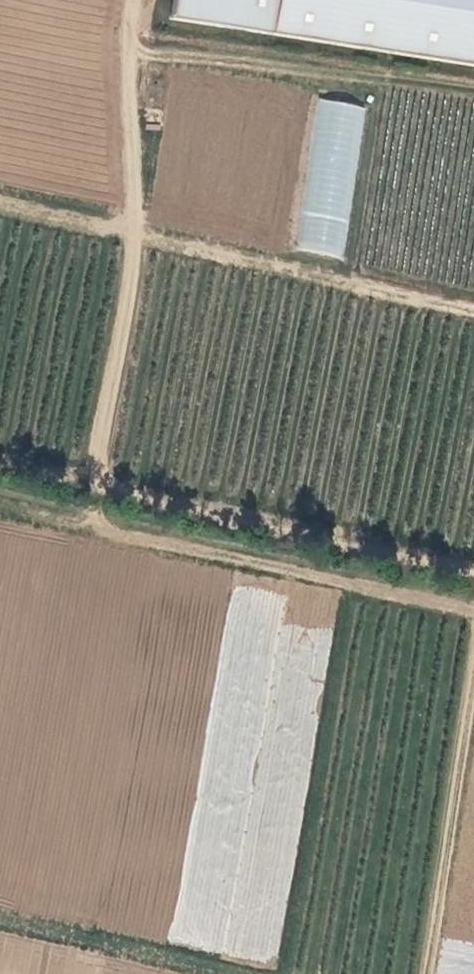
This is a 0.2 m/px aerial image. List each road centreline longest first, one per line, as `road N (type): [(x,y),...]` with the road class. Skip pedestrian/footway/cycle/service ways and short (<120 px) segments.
road 1 (track): [(136,0),(128,51),(135,231),(95,480),(95,527)]
road 2 (track): [(0,508),(473,615)]
road 3 (track): [(0,201),(473,305)]
road 4 (track): [(473,562),(0,460)]
road 5 (track): [(428,973),(473,688)]
road 6 (track): [(0,919),(240,973)]

